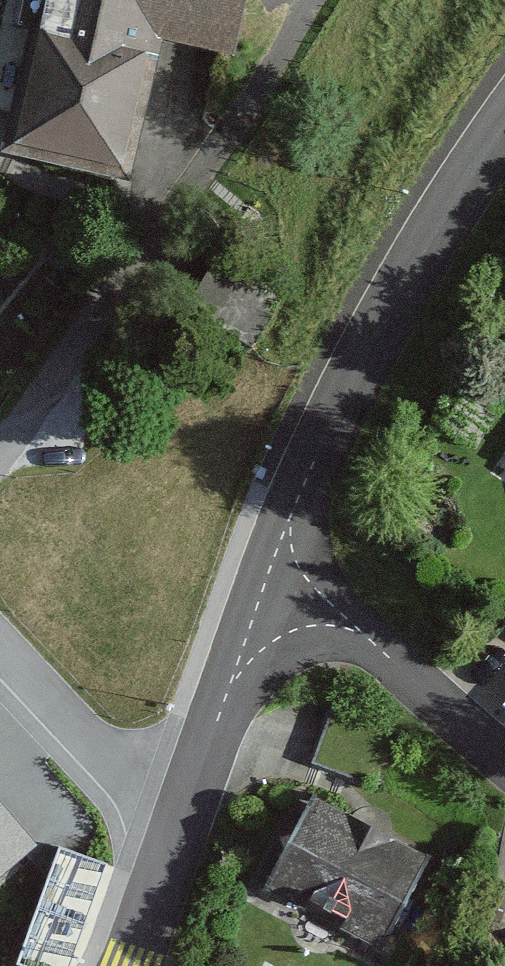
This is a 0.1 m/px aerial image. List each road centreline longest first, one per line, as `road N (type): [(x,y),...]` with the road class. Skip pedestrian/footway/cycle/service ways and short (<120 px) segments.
road 1 (residential): [(504,125),(326,427),(254,586)]
road 2 (residential): [(302,0),(251,101),(94,315),(40,413)]
road 3 (residential): [(504,766),(383,660),(254,586)]
road 4 (residential): [(254,586),(172,840)]
road 5 (residential): [(172,840),(0,647)]
road 6 (residential): [(172,840),(131,965)]

